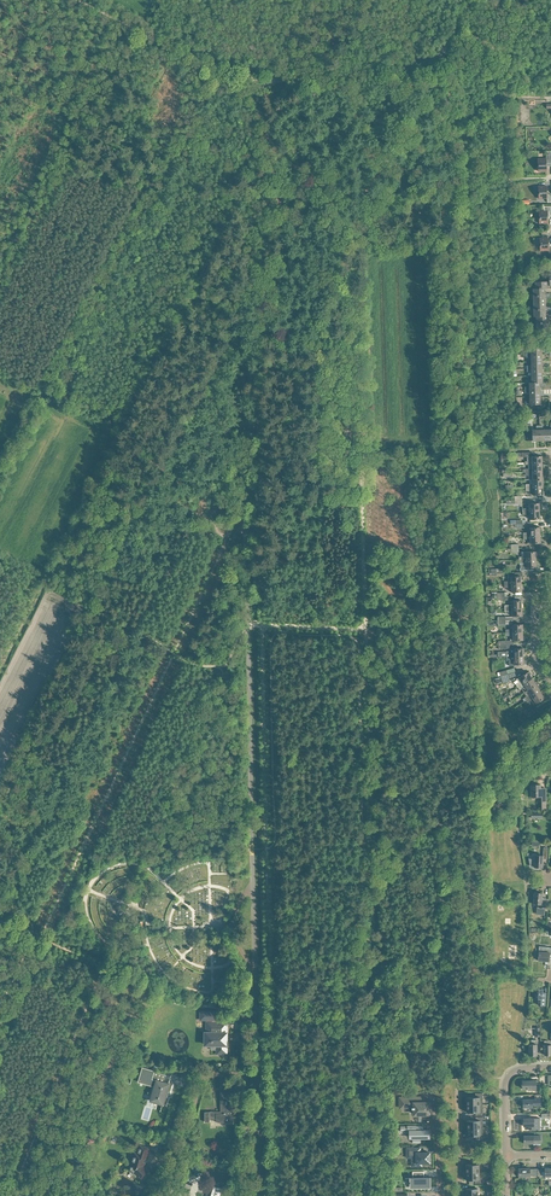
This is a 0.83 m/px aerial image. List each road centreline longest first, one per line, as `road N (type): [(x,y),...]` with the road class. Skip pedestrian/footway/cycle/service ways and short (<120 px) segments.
road 1 (tertiary): [(258,1074),(245,131),(257,102),(281,83),(440,56),(470,0)]
road 2 (track): [(368,461),(362,499),(381,1195)]
road 3 (track): [(218,66),(0,475)]
road 4 (residential): [(167,1195),(202,1080),(258,1074)]
road 5 (unclassified): [(506,1156),(508,1077),(550,1067)]
road 6 (tertiary): [(260,1195),(258,1074)]

